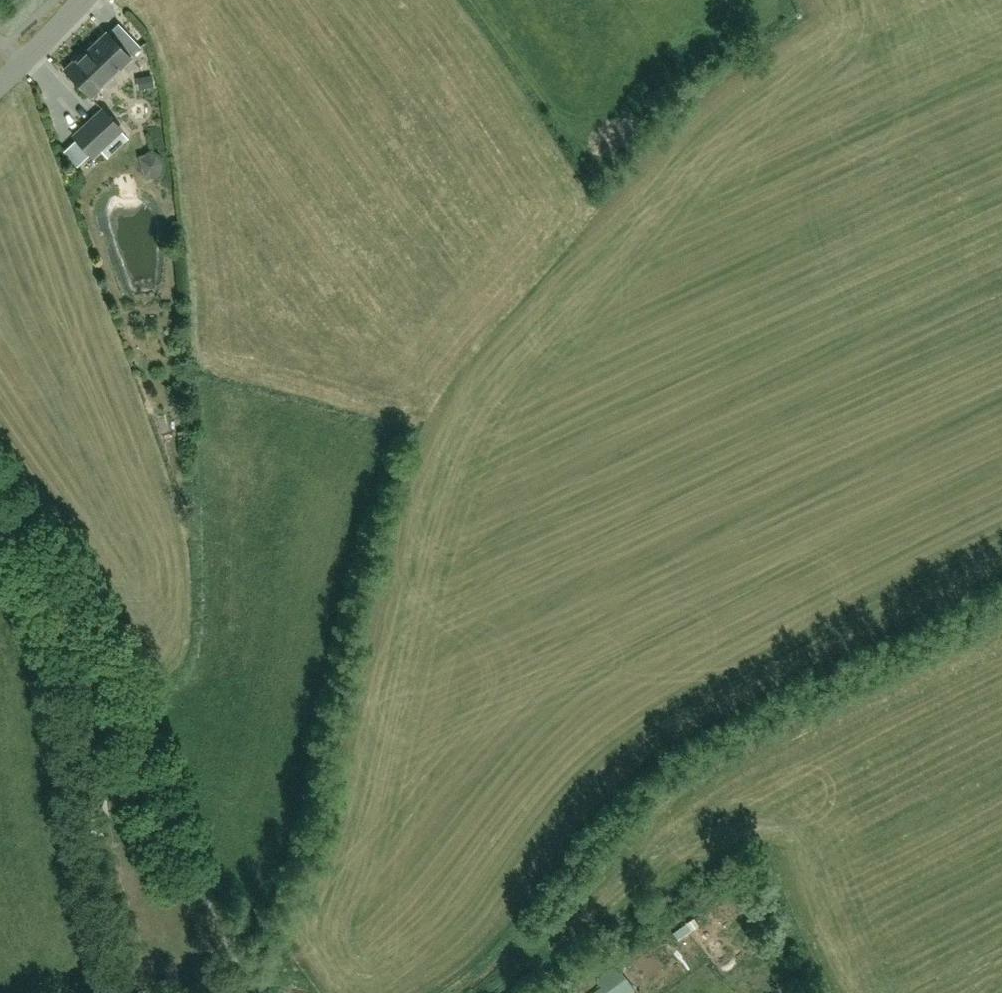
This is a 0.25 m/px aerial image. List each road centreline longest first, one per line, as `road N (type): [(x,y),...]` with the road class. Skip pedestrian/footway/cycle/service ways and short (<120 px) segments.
road 1 (residential): [(0,513),(58,595),(260,992)]
road 2 (residential): [(86,0),(0,88)]

